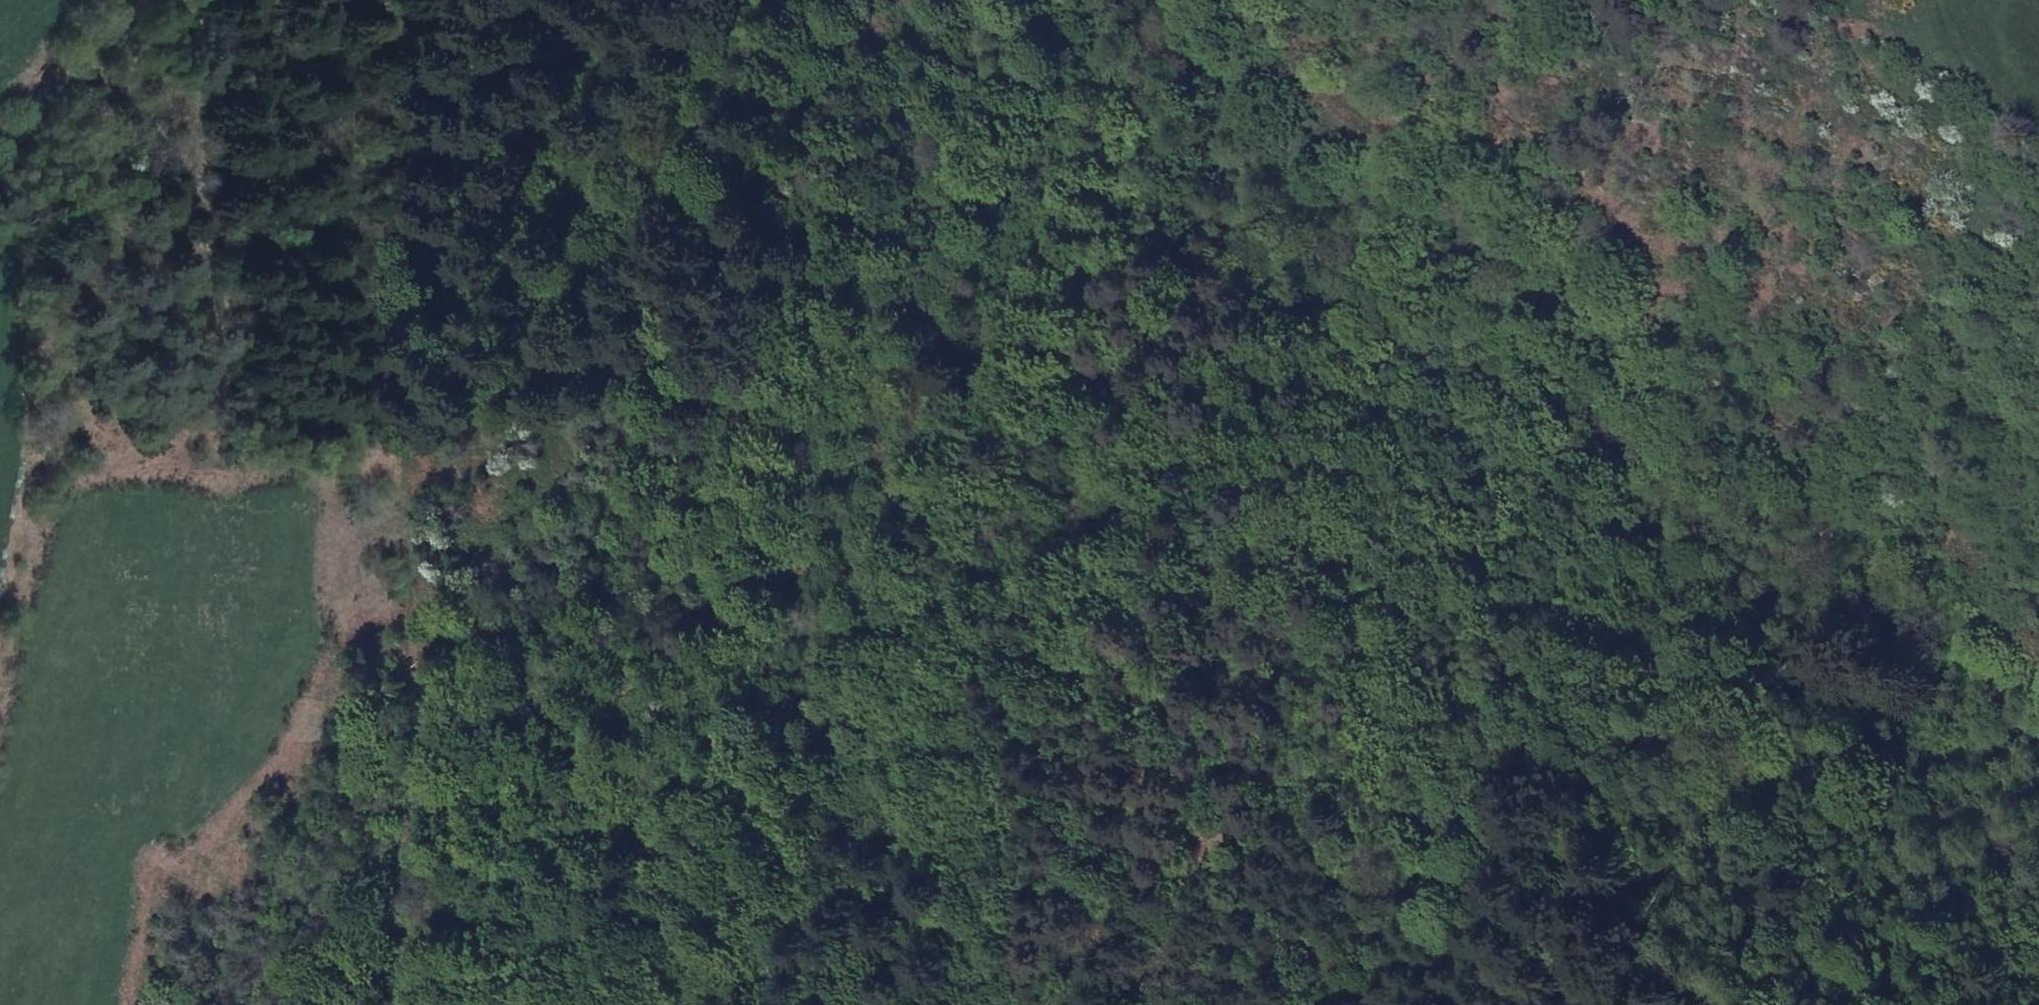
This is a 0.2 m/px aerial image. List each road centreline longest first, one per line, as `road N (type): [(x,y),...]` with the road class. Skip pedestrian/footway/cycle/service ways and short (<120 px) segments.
road 1 (track): [(1144,1004),(1179,919),(1146,742),(801,806),(718,779),(963,138),(908,0)]

